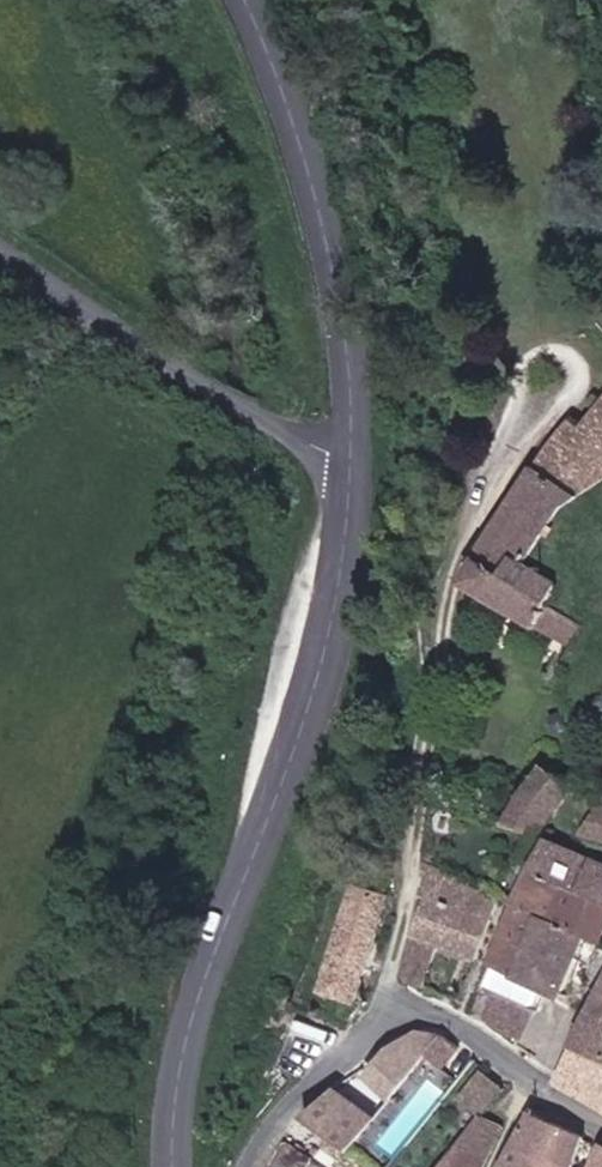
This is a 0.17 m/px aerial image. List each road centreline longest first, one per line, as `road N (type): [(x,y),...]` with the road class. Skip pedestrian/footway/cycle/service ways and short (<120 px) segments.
road 1 (secondary): [(178,1166),(187,1042),(322,679),(338,622),(357,477)]
road 2 (secondary): [(357,477),(351,327),(335,238),(251,0)]
road 3 (unclassified): [(257,1166),(304,1088),(370,1025),(392,1015),(454,1019),(601,1118)]
road 4 (unclassified): [(0,250),(357,477)]

